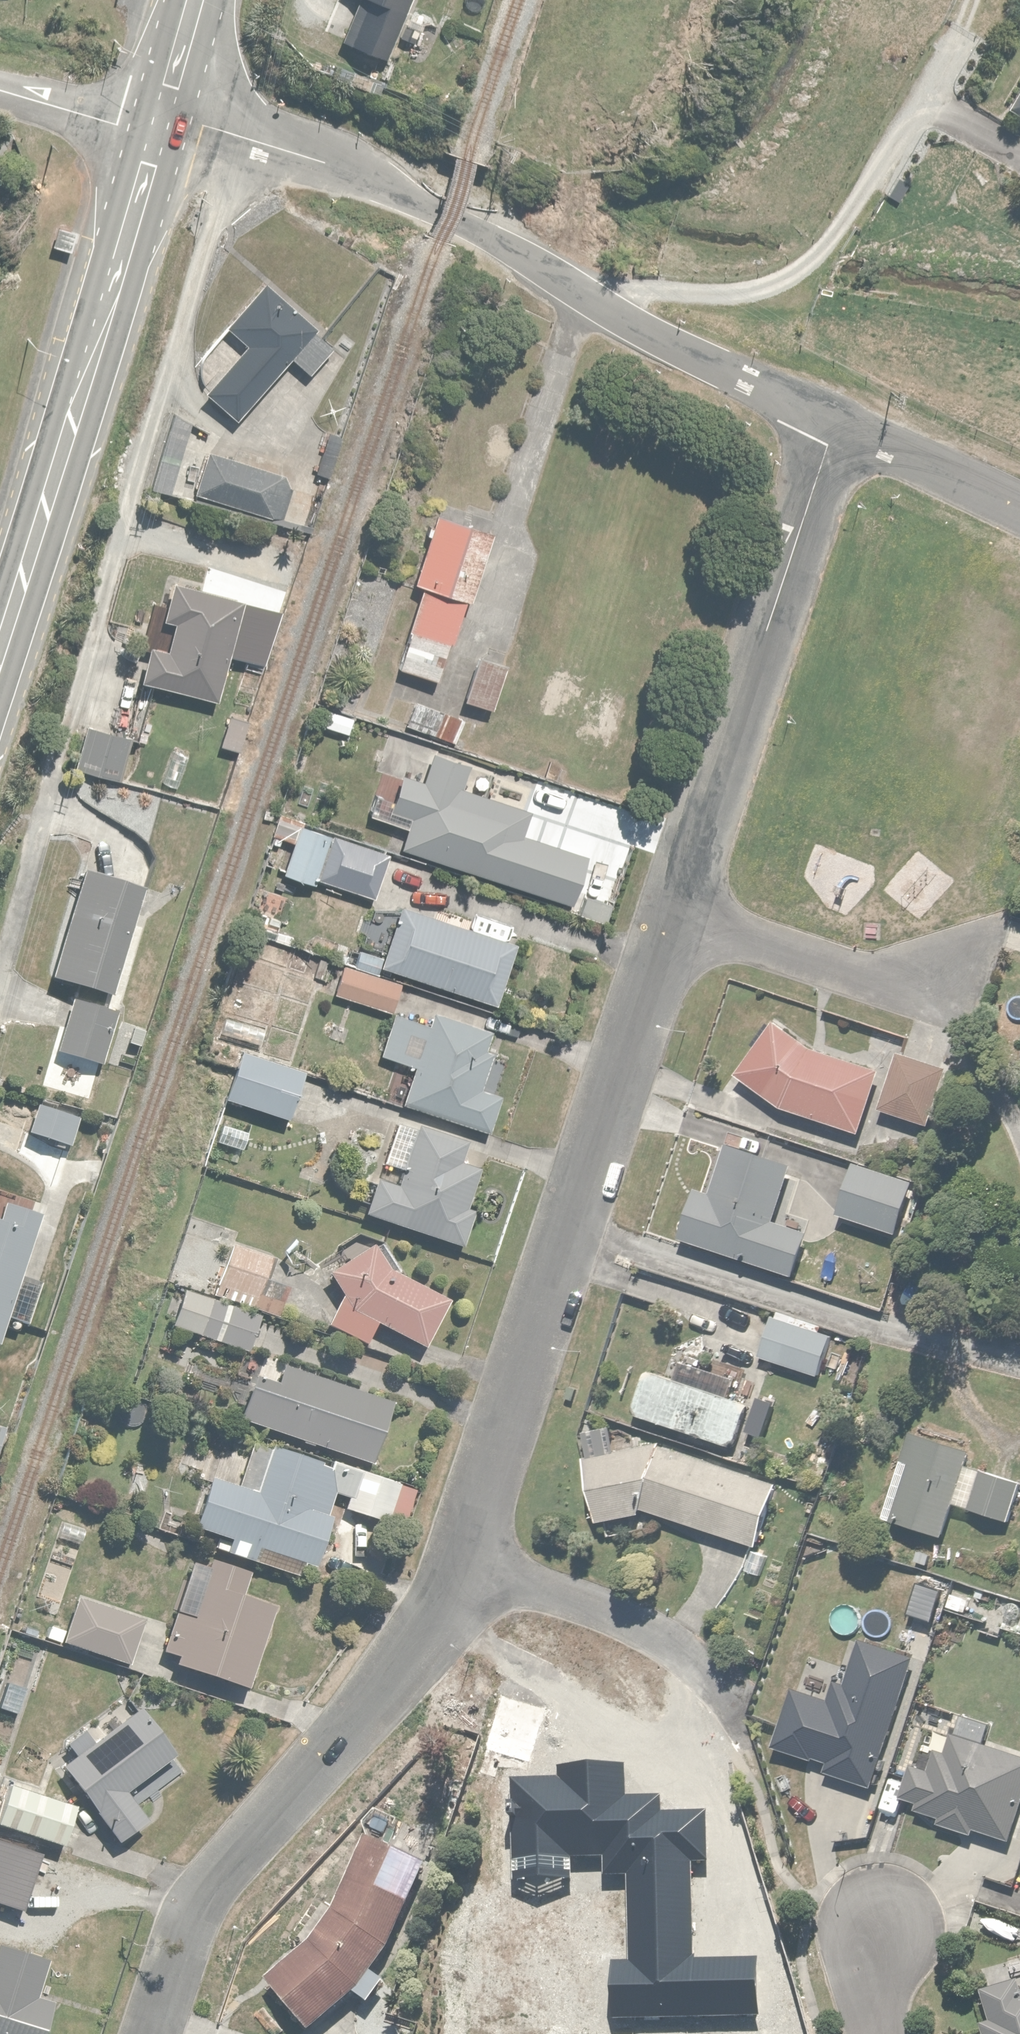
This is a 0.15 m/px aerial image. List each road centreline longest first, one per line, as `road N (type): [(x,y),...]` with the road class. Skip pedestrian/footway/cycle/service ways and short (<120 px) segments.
road 1 (residential): [(167,124),(247,138),(404,193),(641,327),(837,421)]
road 2 (residential): [(674,916),(461,1573)]
road 3 (primary): [(0,665),(167,124)]
road 4 (residential): [(461,1573),(433,1625),(211,1883),(182,1939),(152,2033)]
road 5 (residential): [(837,421),(674,916)]
road 6 (residential): [(674,916),(900,988),(957,978)]
road 7 (residential): [(461,1573),(594,1605),(722,1682)]
road 8 (residential): [(837,421),(1019,508)]
road 9 (residential): [(0,91),(71,112),(167,124)]
road 10 (primary): [(167,124),(198,0)]

